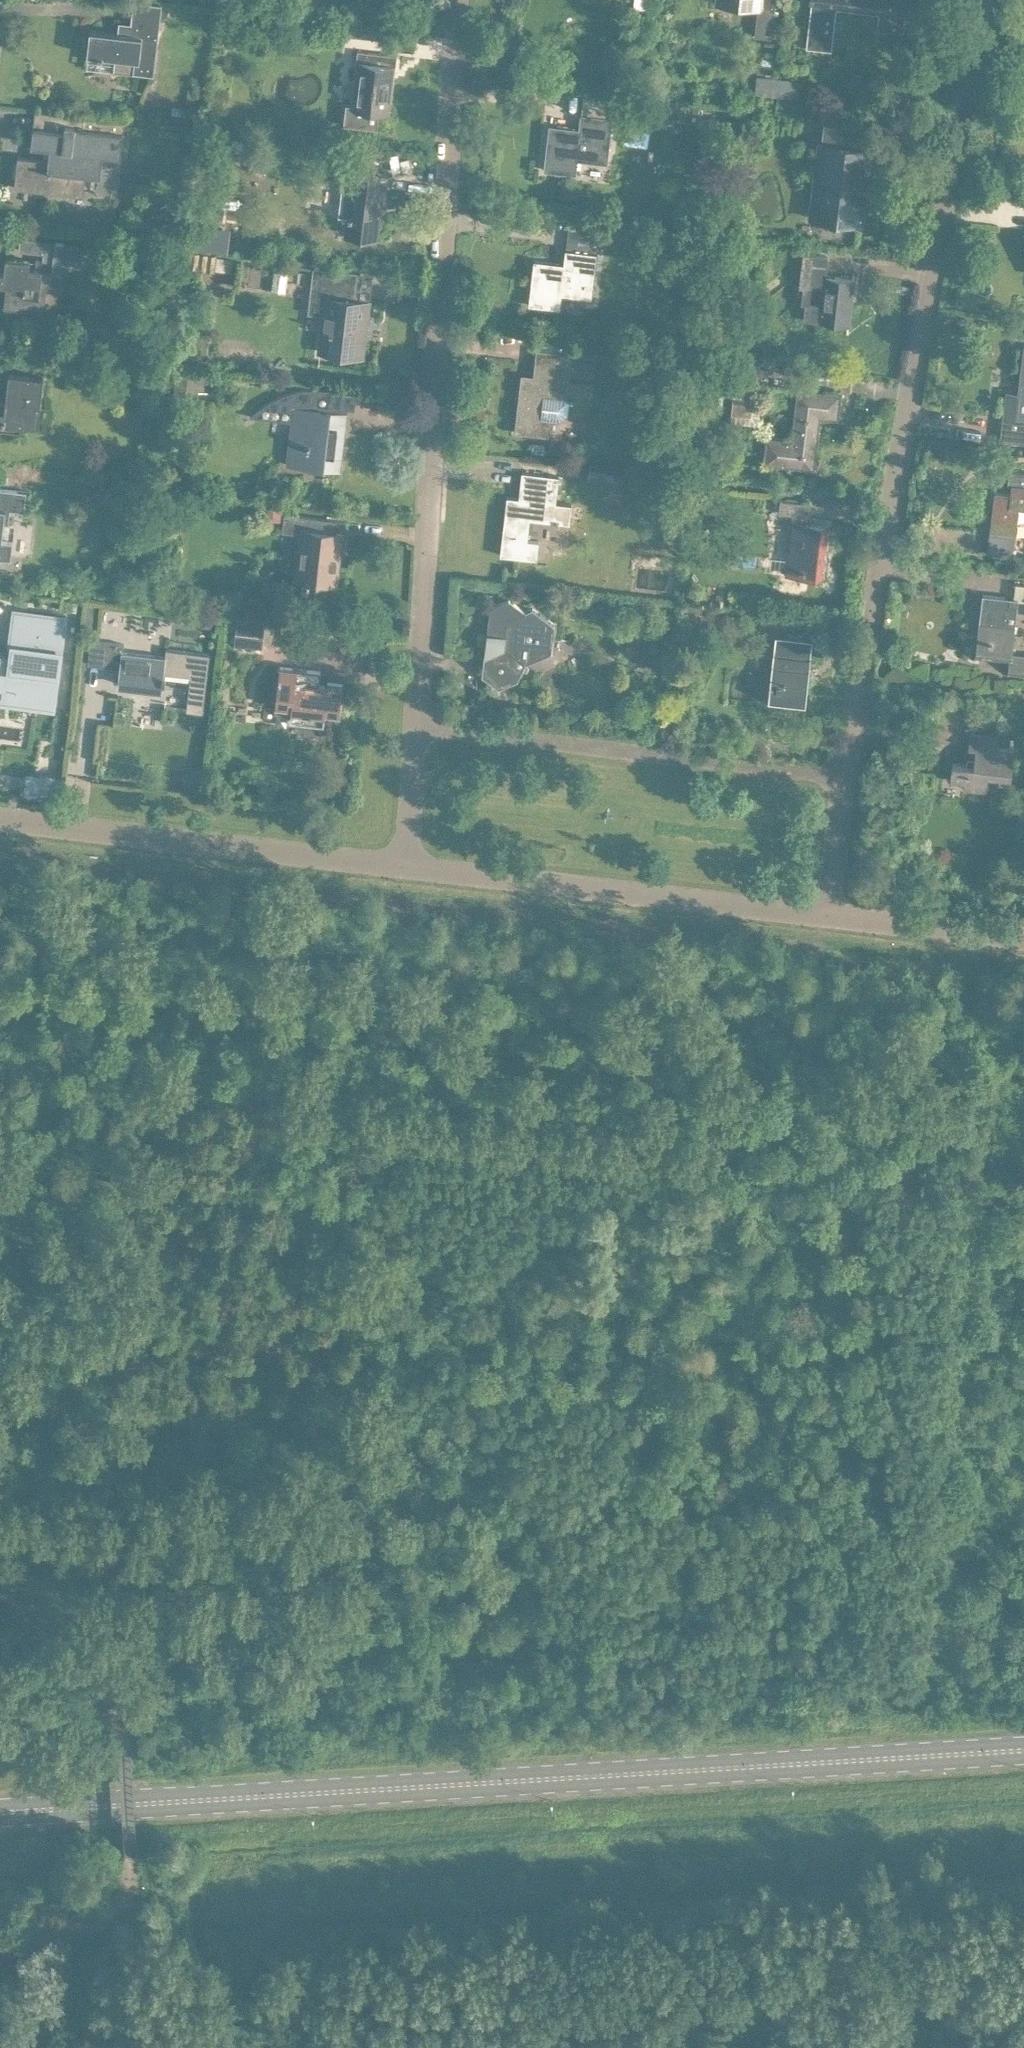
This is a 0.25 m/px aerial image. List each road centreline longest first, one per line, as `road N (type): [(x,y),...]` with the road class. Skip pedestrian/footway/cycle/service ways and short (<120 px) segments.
road 1 (tertiary): [(0,1822),(1023,1760)]
road 2 (residential): [(850,793),(988,0)]
road 3 (residential): [(420,738),(461,0)]
road 4 (residential): [(850,793),(420,738)]
road 5 (residential): [(833,925),(410,878)]
road 6 (residential): [(410,878),(0,828)]
road 7 (residential): [(1023,949),(833,925)]
road 8 (residential): [(410,878),(420,738)]
road 9 (residential): [(833,925),(850,793)]

